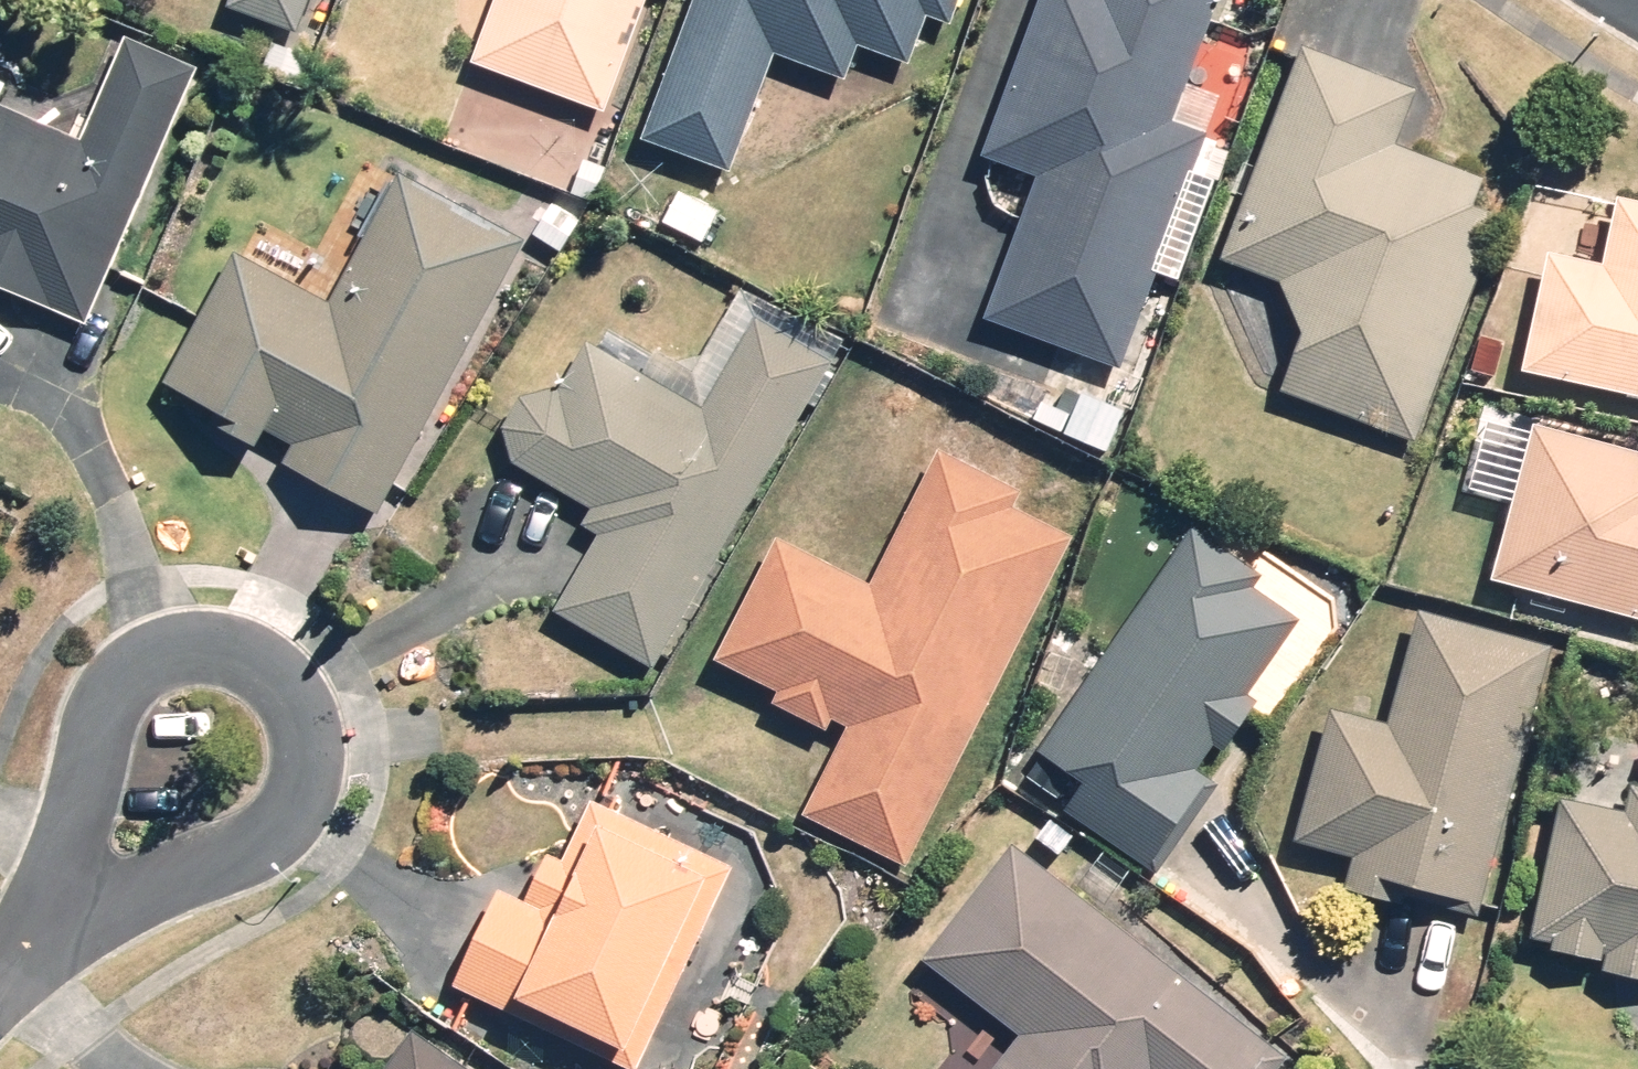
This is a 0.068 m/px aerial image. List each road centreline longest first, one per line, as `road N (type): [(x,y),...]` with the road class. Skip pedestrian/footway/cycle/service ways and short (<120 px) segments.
road 1 (residential): [(35,935),(144,681),(175,666),(238,663),(276,682),(301,732),(293,791),(252,850),(171,886)]
road 2 (residential): [(171,886),(35,935)]

